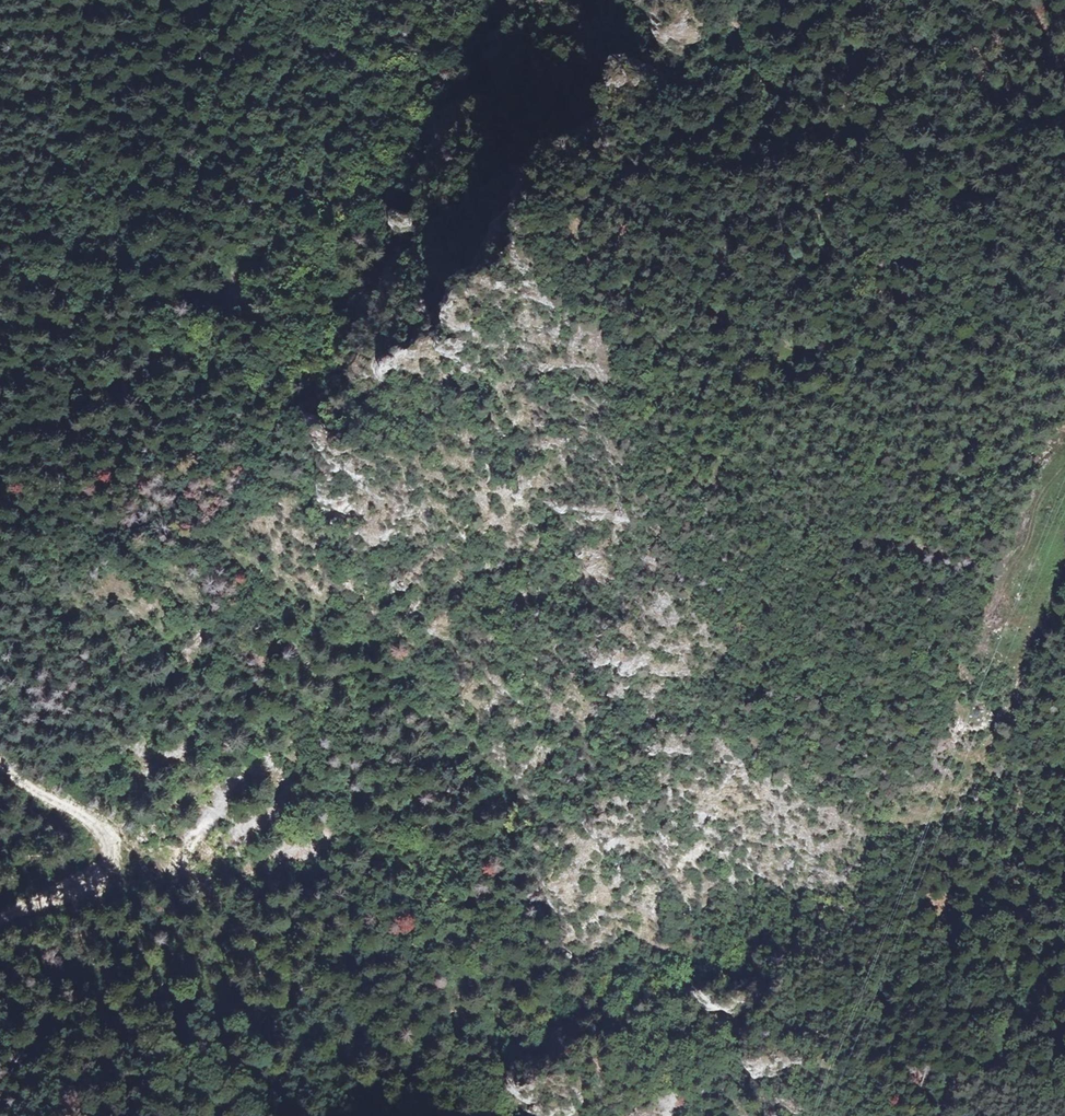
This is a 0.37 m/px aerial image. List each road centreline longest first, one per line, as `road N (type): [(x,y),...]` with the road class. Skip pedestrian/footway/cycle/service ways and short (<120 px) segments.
road 1 (track): [(1064,402),(959,377),(833,361),(719,305),(666,291)]
road 2 (track): [(0,916),(98,878),(112,860),(99,827),(0,763)]
road 3 (track): [(1008,666),(1064,512)]

